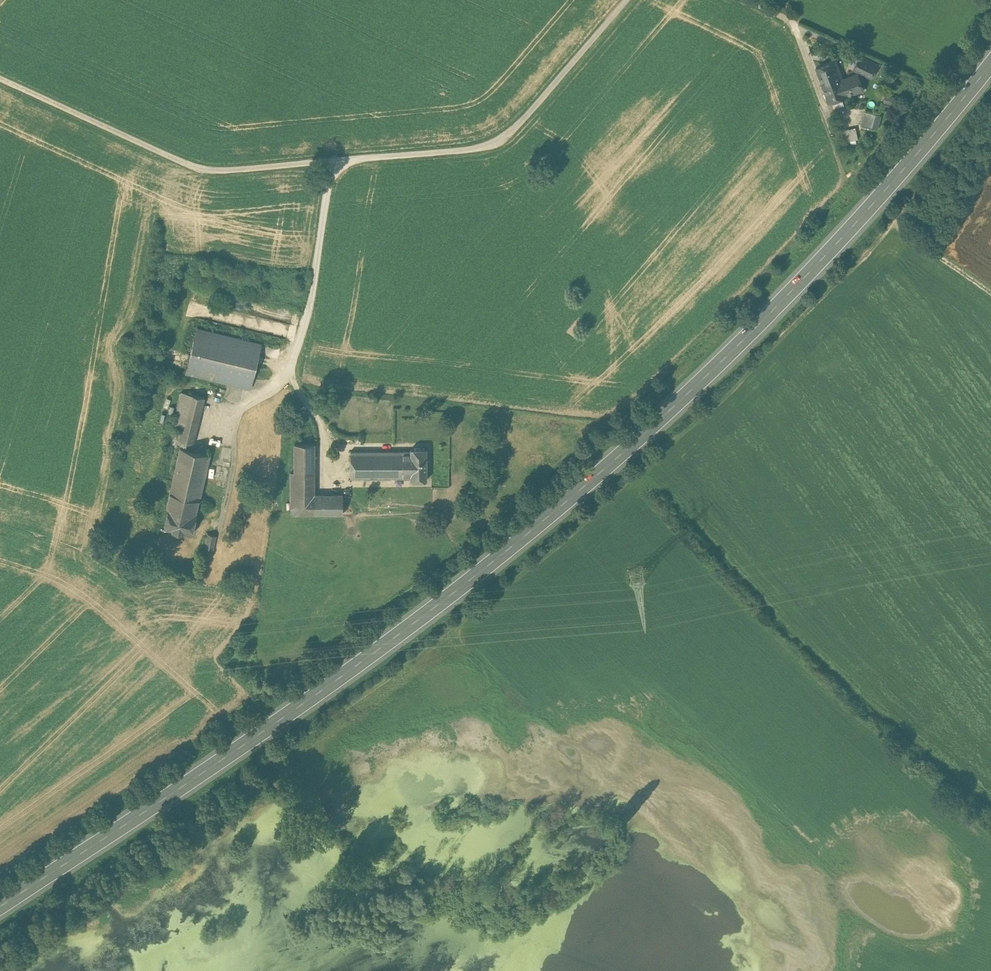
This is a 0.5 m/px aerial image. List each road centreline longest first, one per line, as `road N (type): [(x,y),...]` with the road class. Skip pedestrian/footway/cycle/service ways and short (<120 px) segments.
road 1 (primary): [(990,60),(798,283),(565,500),(341,675),(0,905)]
road 2 (track): [(333,830),(295,741),(590,514),(893,224)]
road 3 (residential): [(626,0),(517,126),(469,149),(195,168),(0,78)]
road 4 (track): [(893,224),(990,110)]

